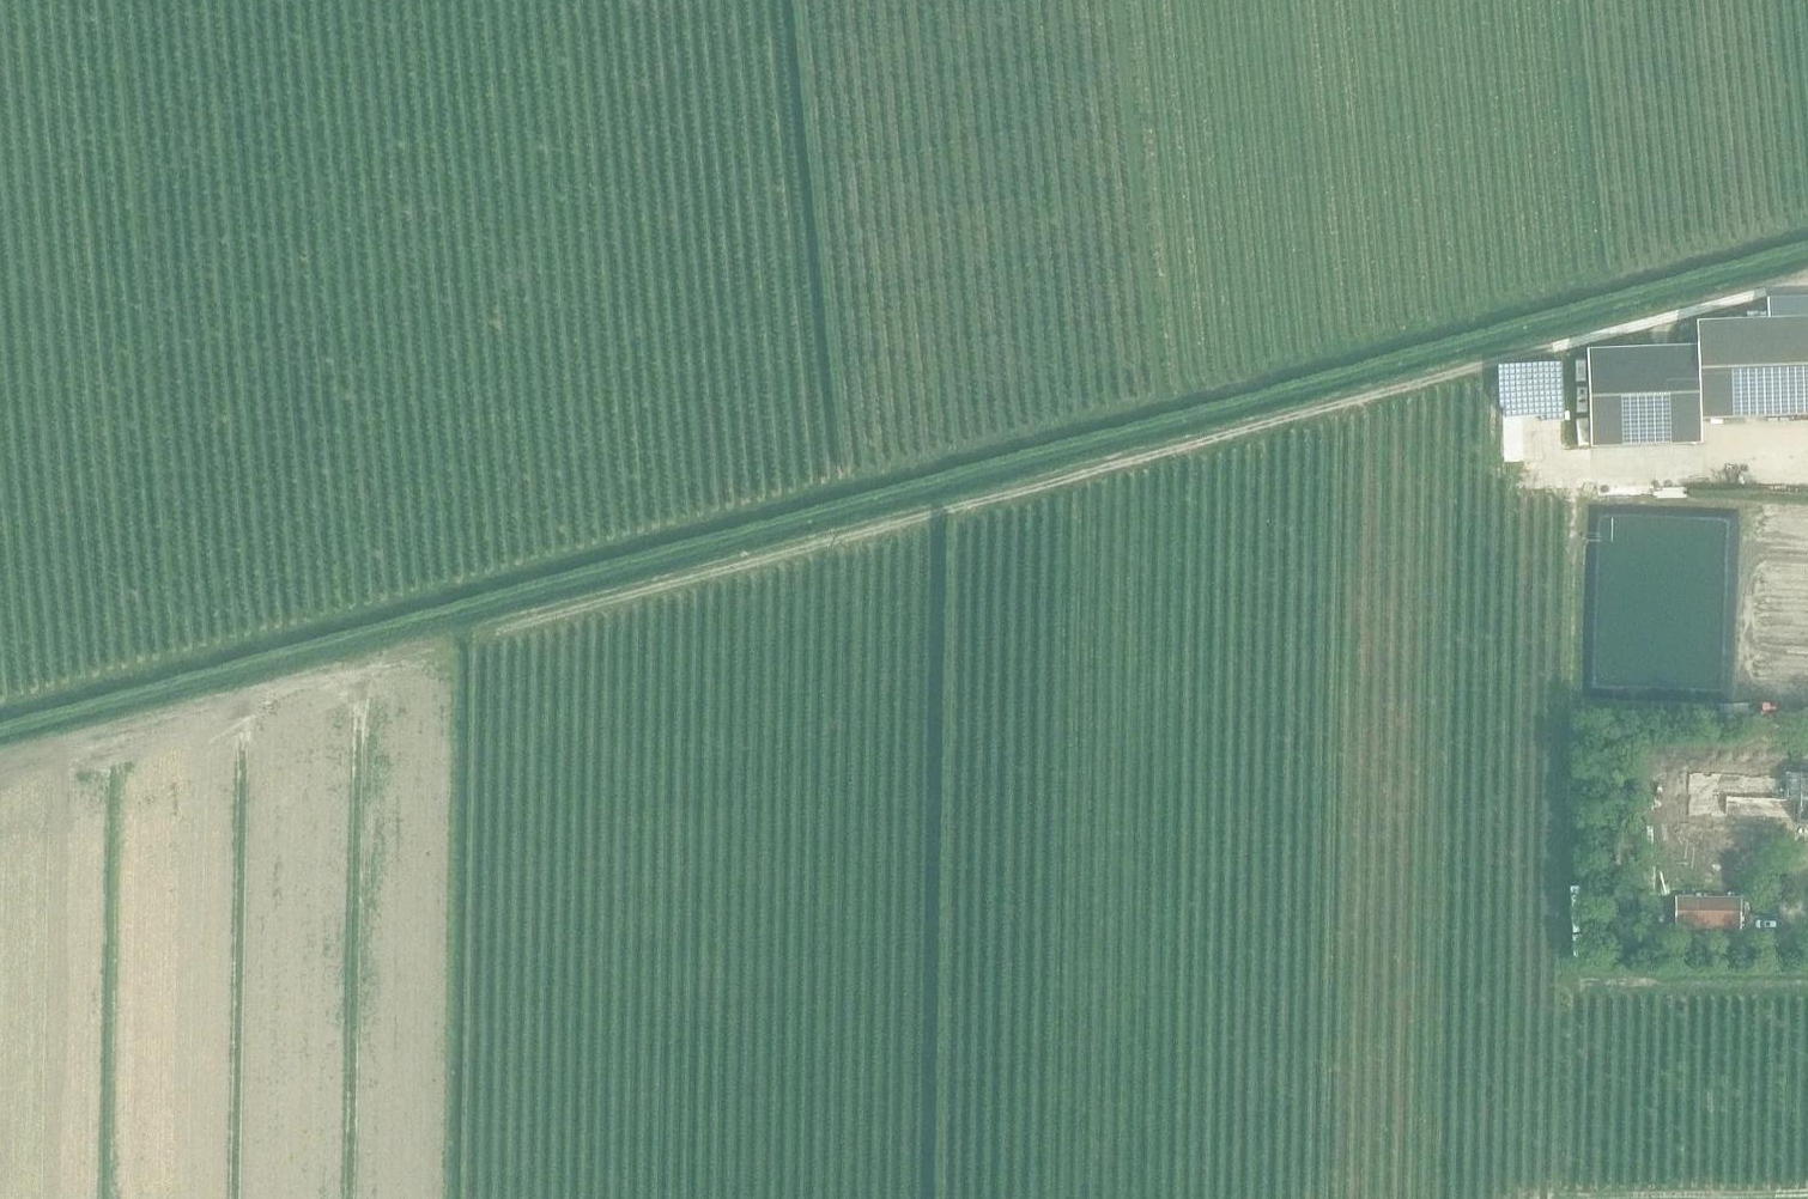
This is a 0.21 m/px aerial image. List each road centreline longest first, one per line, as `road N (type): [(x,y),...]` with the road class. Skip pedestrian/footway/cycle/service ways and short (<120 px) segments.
road 1 (track): [(1540,1198),(1807,1192)]

